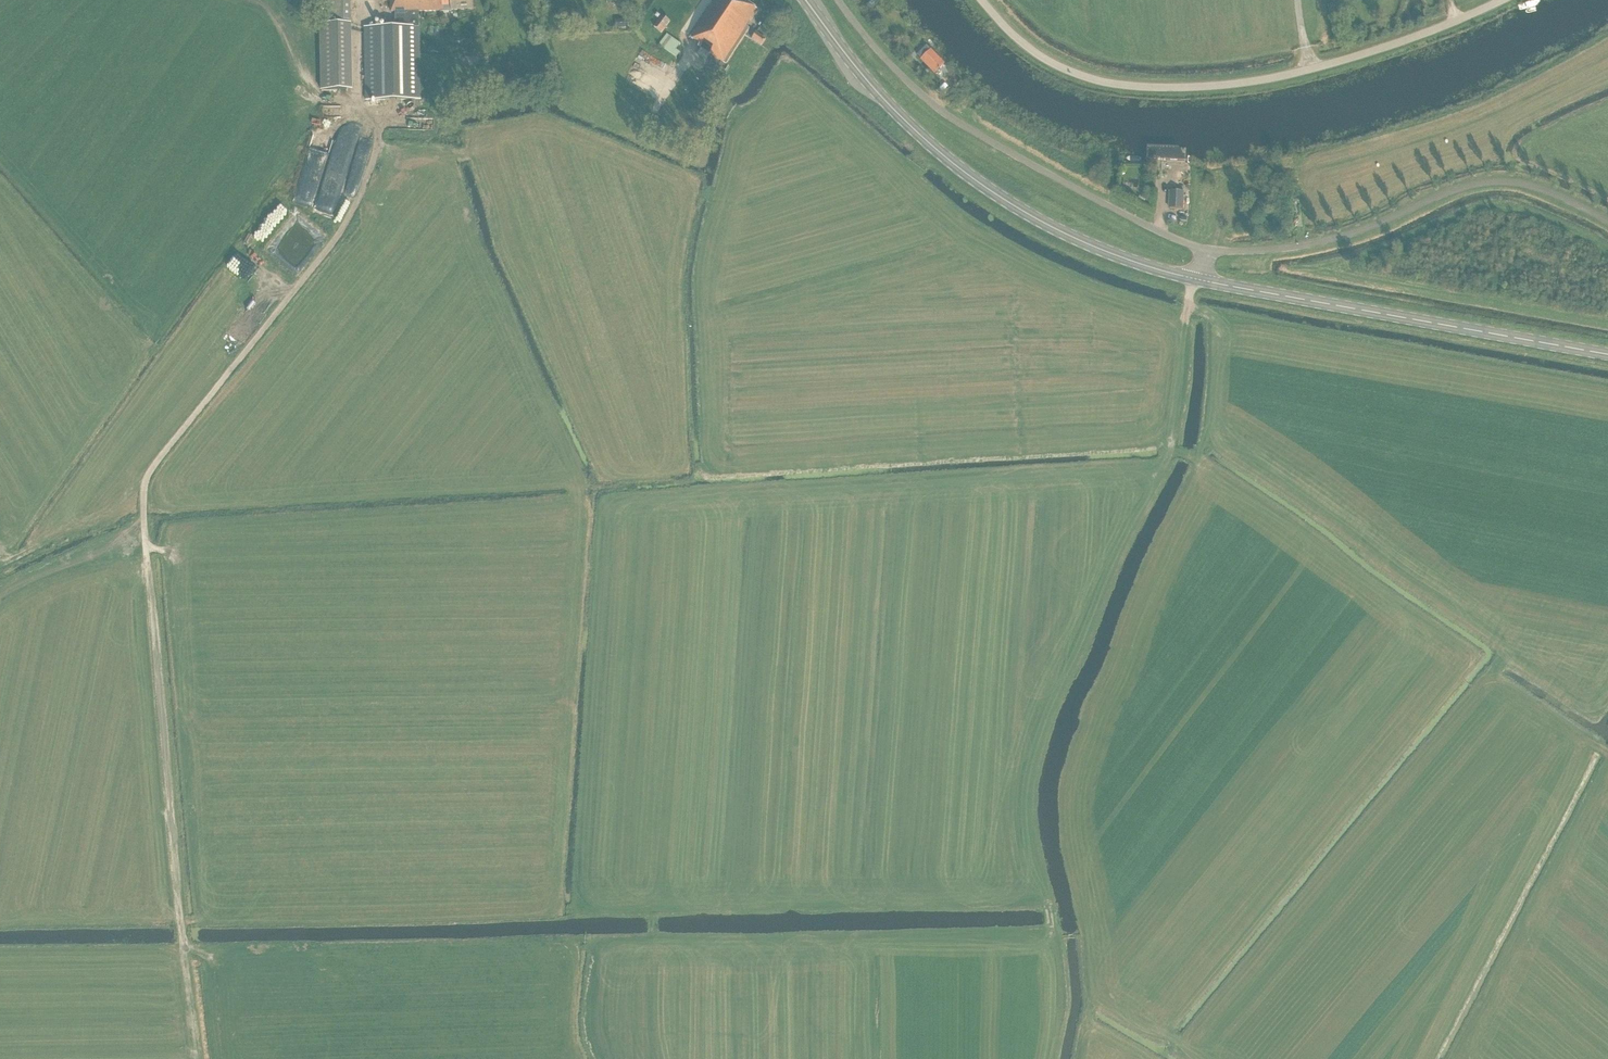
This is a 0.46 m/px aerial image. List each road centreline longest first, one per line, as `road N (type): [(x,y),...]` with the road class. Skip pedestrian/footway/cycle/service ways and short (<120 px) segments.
road 1 (unclassified): [(1502,0),(1309,69),(1163,87),(1060,66),(1016,37),(982,0)]
road 2 (secondary): [(1198,279),(1078,240),(968,175),(882,97),(805,0)]
road 3 (unclassified): [(1207,249),(1116,210),(941,110),(872,45),(839,0)]
road 4 (unclassified): [(1207,249),(1335,238),(1484,181),(1543,189),(1607,221)]
road 5 (secondary): [(1607,354),(1198,279)]

